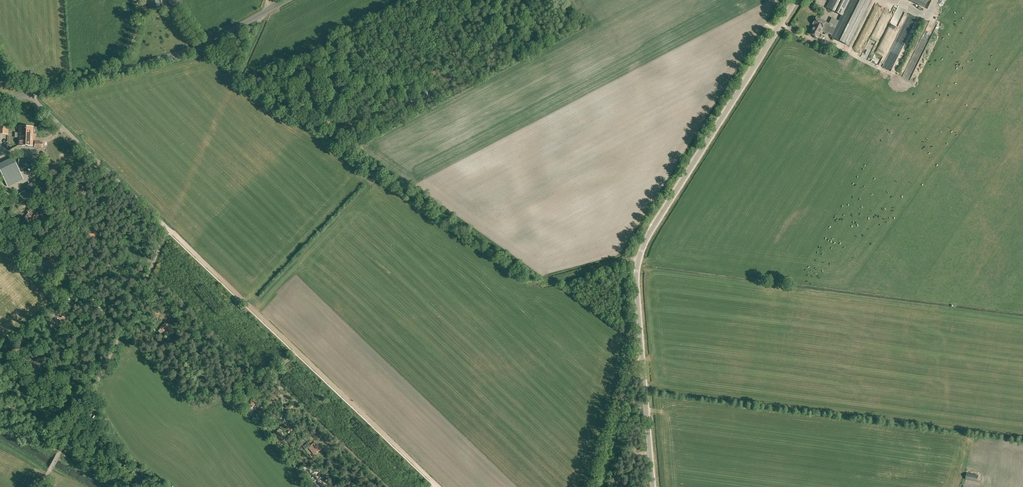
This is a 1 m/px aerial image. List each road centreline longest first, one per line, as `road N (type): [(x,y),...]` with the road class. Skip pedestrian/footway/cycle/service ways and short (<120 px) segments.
road 1 (unclassified): [(654,486),(638,261),(795,0)]
road 2 (track): [(165,224),(438,486)]
road 3 (unclassified): [(111,353),(165,224),(28,94)]
road 4 (tertiary): [(28,94),(202,46),(285,0)]
road 5 (track): [(642,337),(600,486)]
road 6 (track): [(119,335),(77,275),(67,211)]
road 7 (track): [(176,486),(145,459),(134,466),(65,442)]

